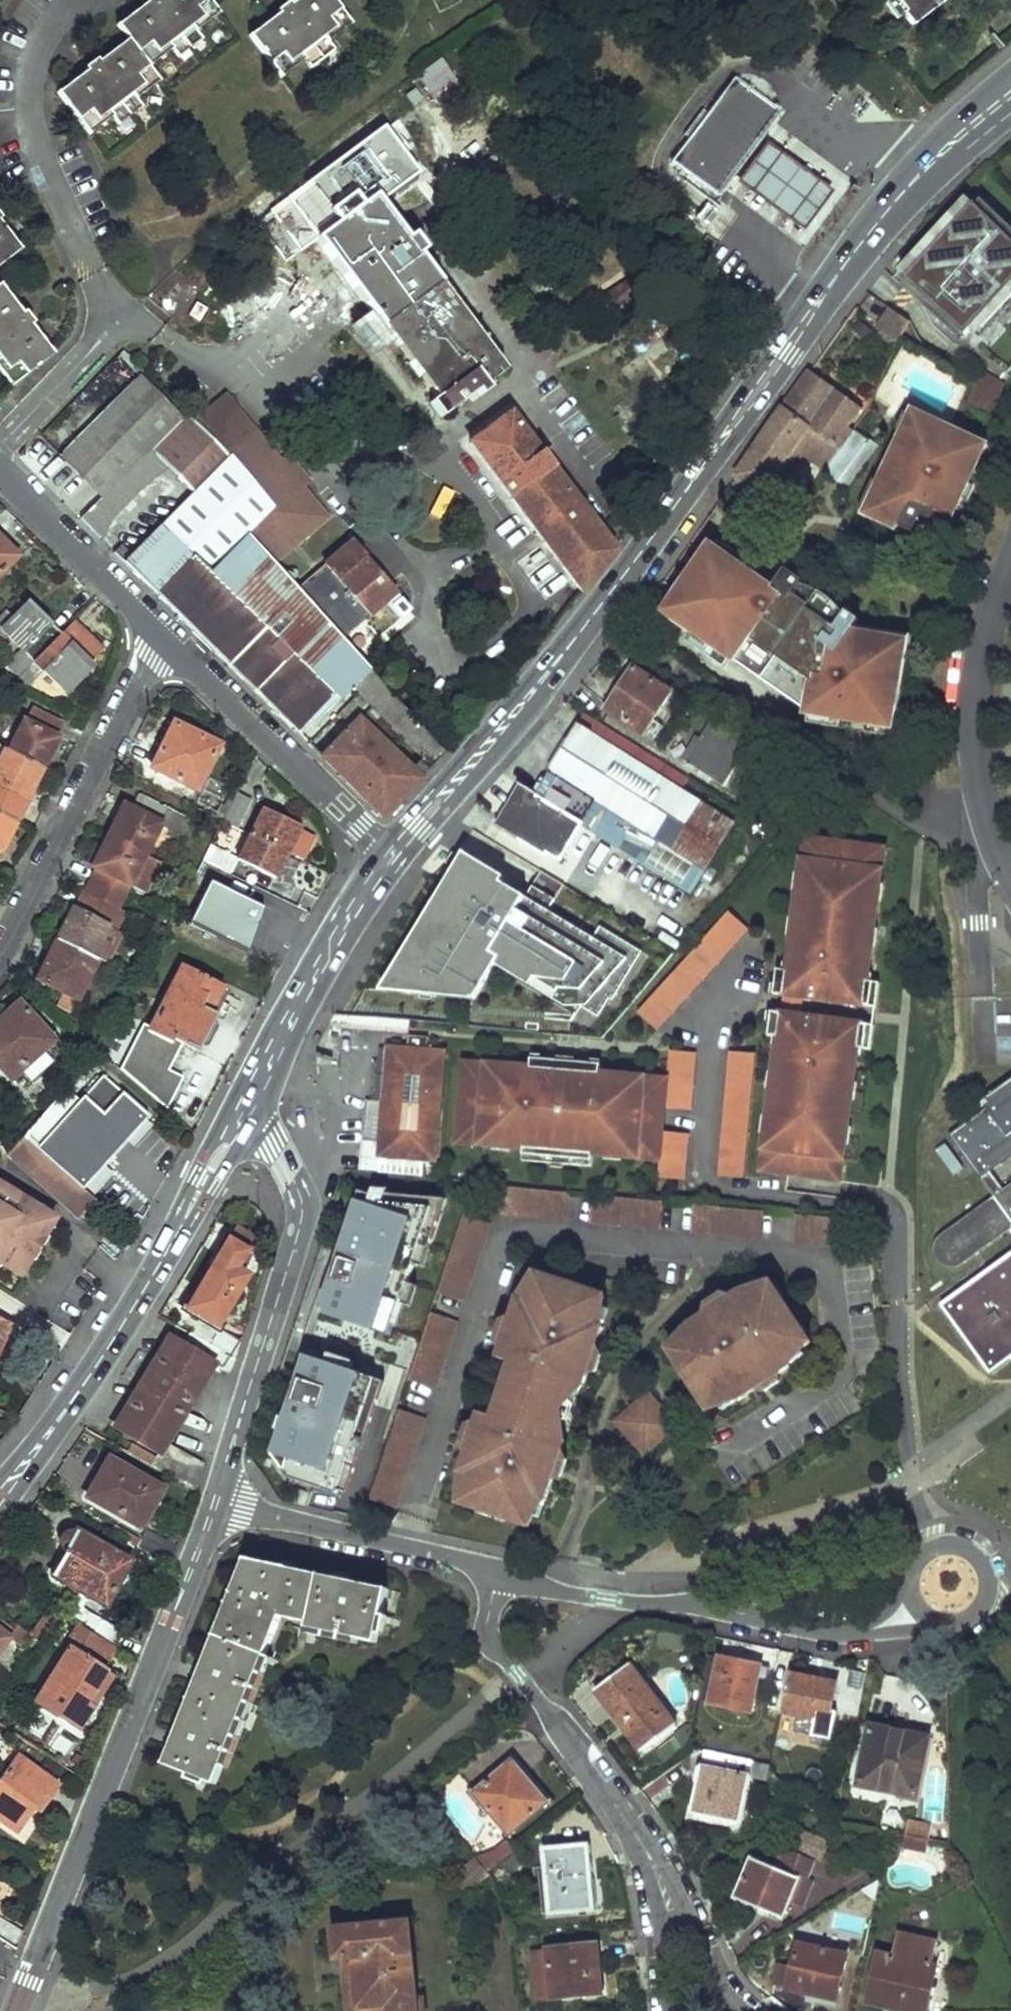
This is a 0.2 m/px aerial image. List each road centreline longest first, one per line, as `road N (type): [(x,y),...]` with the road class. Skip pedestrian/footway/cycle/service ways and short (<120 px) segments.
road 1 (primary): [(847,260),(590,619),(389,855)]
road 2 (residential): [(17,2010),(216,1503)]
road 3 (primary): [(244,1114),(72,1403),(0,1497)]
road 4 (residential): [(498,1573),(560,1592),(705,1606),(838,1633),(919,1608)]
road 5 (residential): [(216,1503),(300,1225),(293,1176),(244,1114)]
road 6 (residential): [(0,960),(141,682),(170,644)]
road 7 (residential): [(389,855),(170,644)]
road 8 (primary): [(389,855),(308,983),(244,1114)]
road 9 (residential): [(216,1503),(498,1573)]
road 10 (residential): [(621,1815),(492,1638),(498,1573)]
road 11 (residential): [(170,644),(0,472)]
road 12 (primary): [(966,126),(847,260)]
road 13 (residential): [(919,1608),(958,1621),(988,1593),(980,1559),(948,1544),(931,1549)]
road 14 (residential): [(847,260),(956,353)]
road 15 (residential): [(696,1934),(663,1864),(621,1815)]
road 16 (residential): [(621,1815),(666,1942)]

